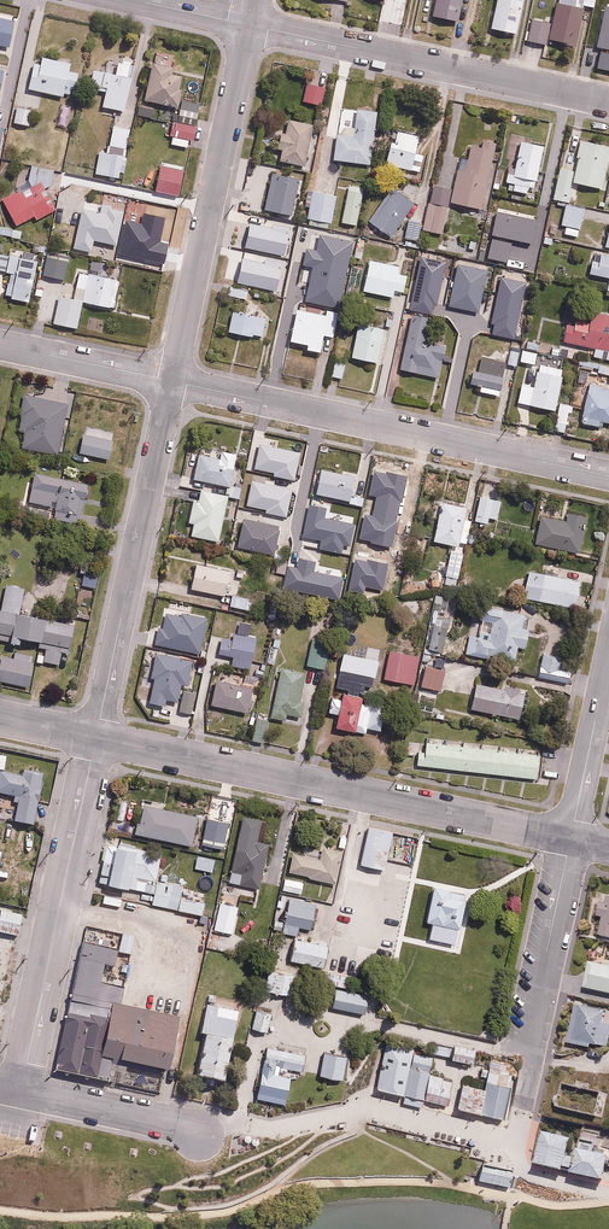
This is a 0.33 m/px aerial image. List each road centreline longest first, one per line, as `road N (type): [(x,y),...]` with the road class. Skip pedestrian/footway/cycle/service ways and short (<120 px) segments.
road 1 (residential): [(570,838),(96,737)]
road 2 (residential): [(608,476),(172,381)]
road 3 (residential): [(608,101),(248,25)]
road 4 (residential): [(248,25),(172,381)]
road 5 (residential): [(172,381),(96,737)]
road 6 (residential): [(96,737),(21,1091)]
road 7 (residential): [(518,1109),(570,838)]
road 8 (residential): [(21,1091),(200,1131)]
road 9 (residential): [(570,838),(608,659)]
road 10 (residential): [(172,381),(0,344)]

